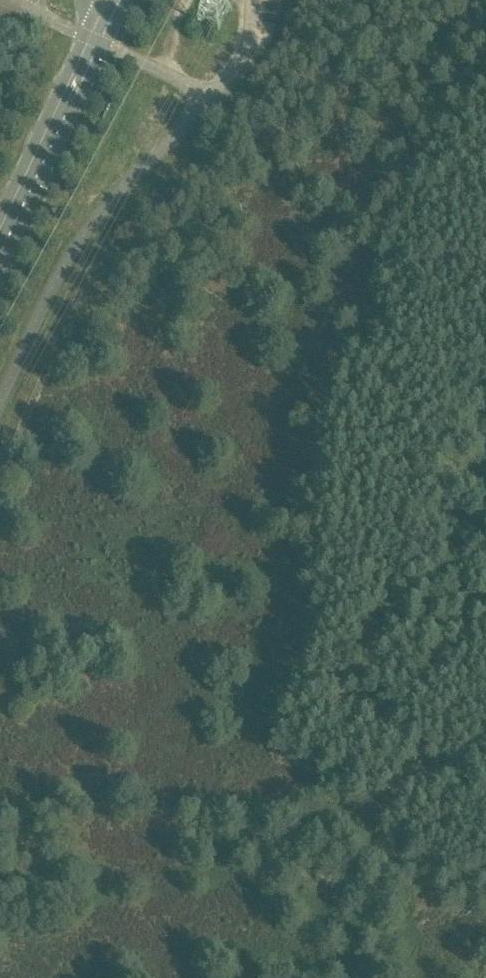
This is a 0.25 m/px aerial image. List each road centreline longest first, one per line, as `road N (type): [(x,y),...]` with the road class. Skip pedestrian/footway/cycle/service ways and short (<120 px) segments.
road 1 (primary): [(0,244),(113,0)]

